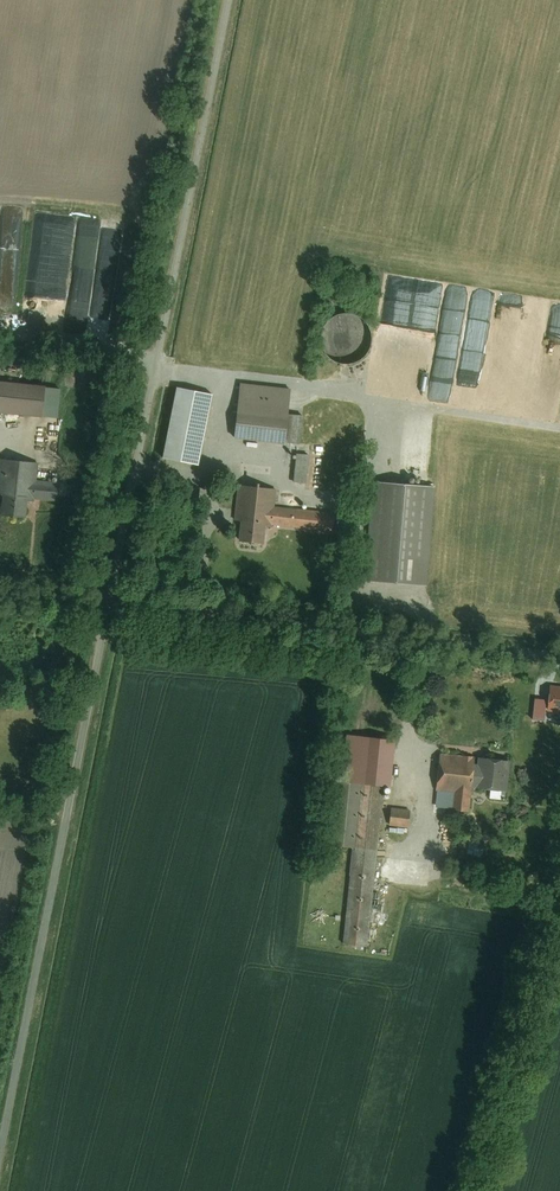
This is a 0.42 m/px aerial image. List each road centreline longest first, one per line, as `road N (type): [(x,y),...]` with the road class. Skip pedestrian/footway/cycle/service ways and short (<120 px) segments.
road 1 (unclassified): [(111,602),(229,0)]
road 2 (unclassified): [(0,1142),(111,602)]
road 3 (unclassified): [(111,602),(559,653)]

